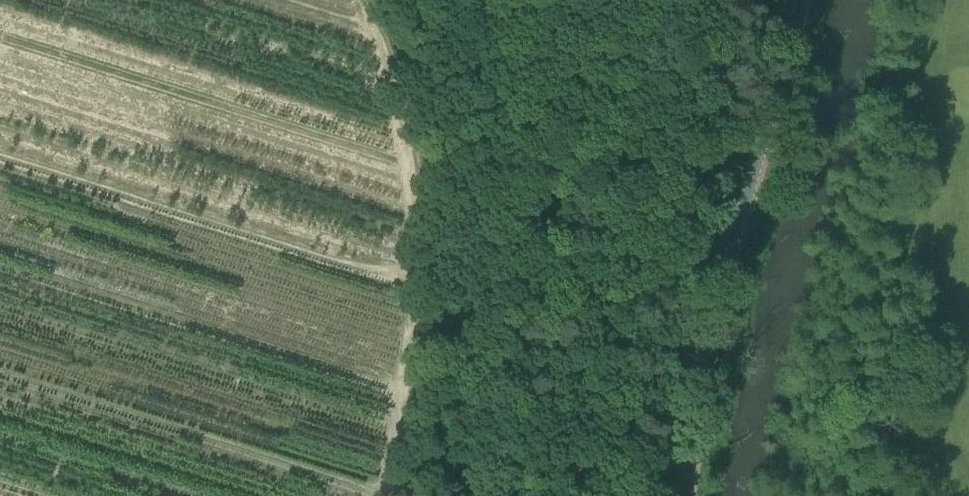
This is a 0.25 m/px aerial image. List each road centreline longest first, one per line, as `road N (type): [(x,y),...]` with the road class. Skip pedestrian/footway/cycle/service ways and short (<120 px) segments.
road 1 (unclassified): [(685,495),(721,284),(802,0)]

